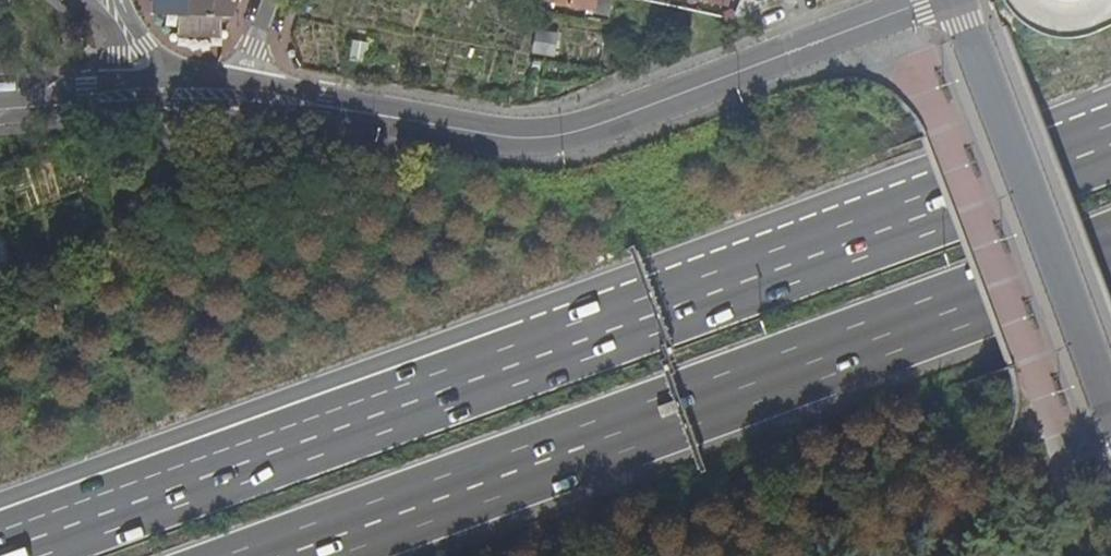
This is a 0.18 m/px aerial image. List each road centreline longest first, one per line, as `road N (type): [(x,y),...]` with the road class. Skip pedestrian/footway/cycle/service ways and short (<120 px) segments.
road 1 (motorway): [(1110,126),(0,540)]
road 2 (motorway): [(293,555),(1110,253)]
road 3 (residential): [(239,93),(521,137),(584,134),(954,0)]
road 4 (residential): [(1110,412),(957,0)]
road 5 (residential): [(0,96),(142,87)]

